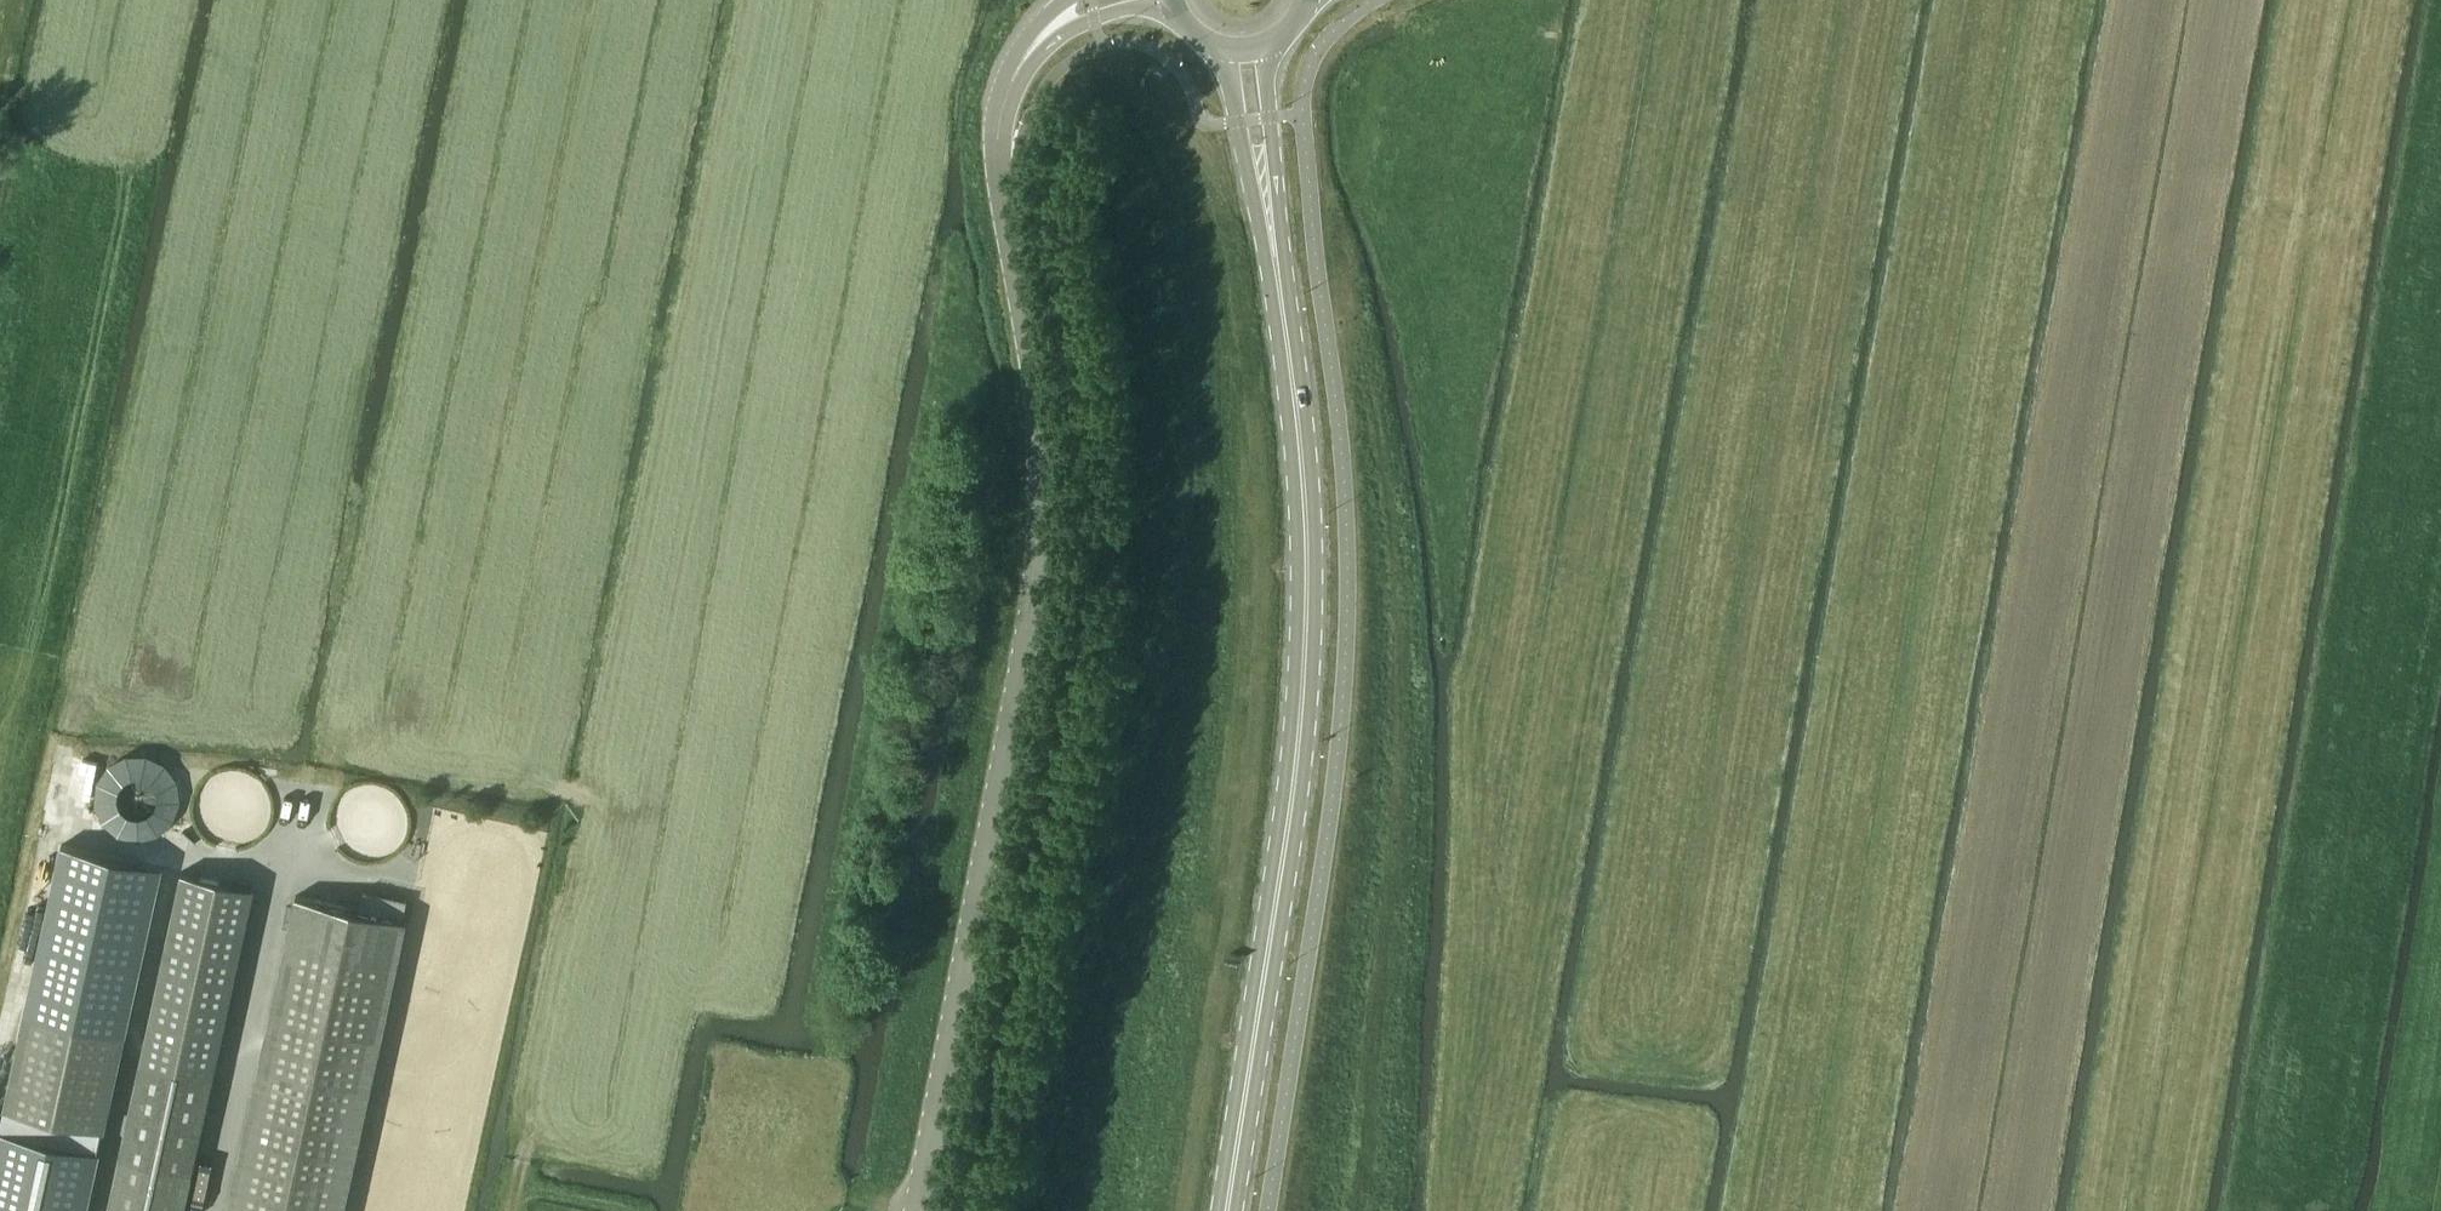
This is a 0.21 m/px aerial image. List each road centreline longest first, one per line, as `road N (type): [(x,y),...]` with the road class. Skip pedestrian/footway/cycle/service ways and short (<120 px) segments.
road 1 (tertiary): [(1041,37),(1008,91),(997,149),(1038,413),(1038,568),(912,1210)]
road 2 (secondary): [(1229,1210),(1304,744),(1304,477),(1267,195)]
road 3 (secondary): [(1220,45),(1242,146),(1267,195)]
road 4 (secondary): [(1267,195),(1273,140),(1261,45)]
road 5 (tertiary): [(1041,37),(1174,2)]

